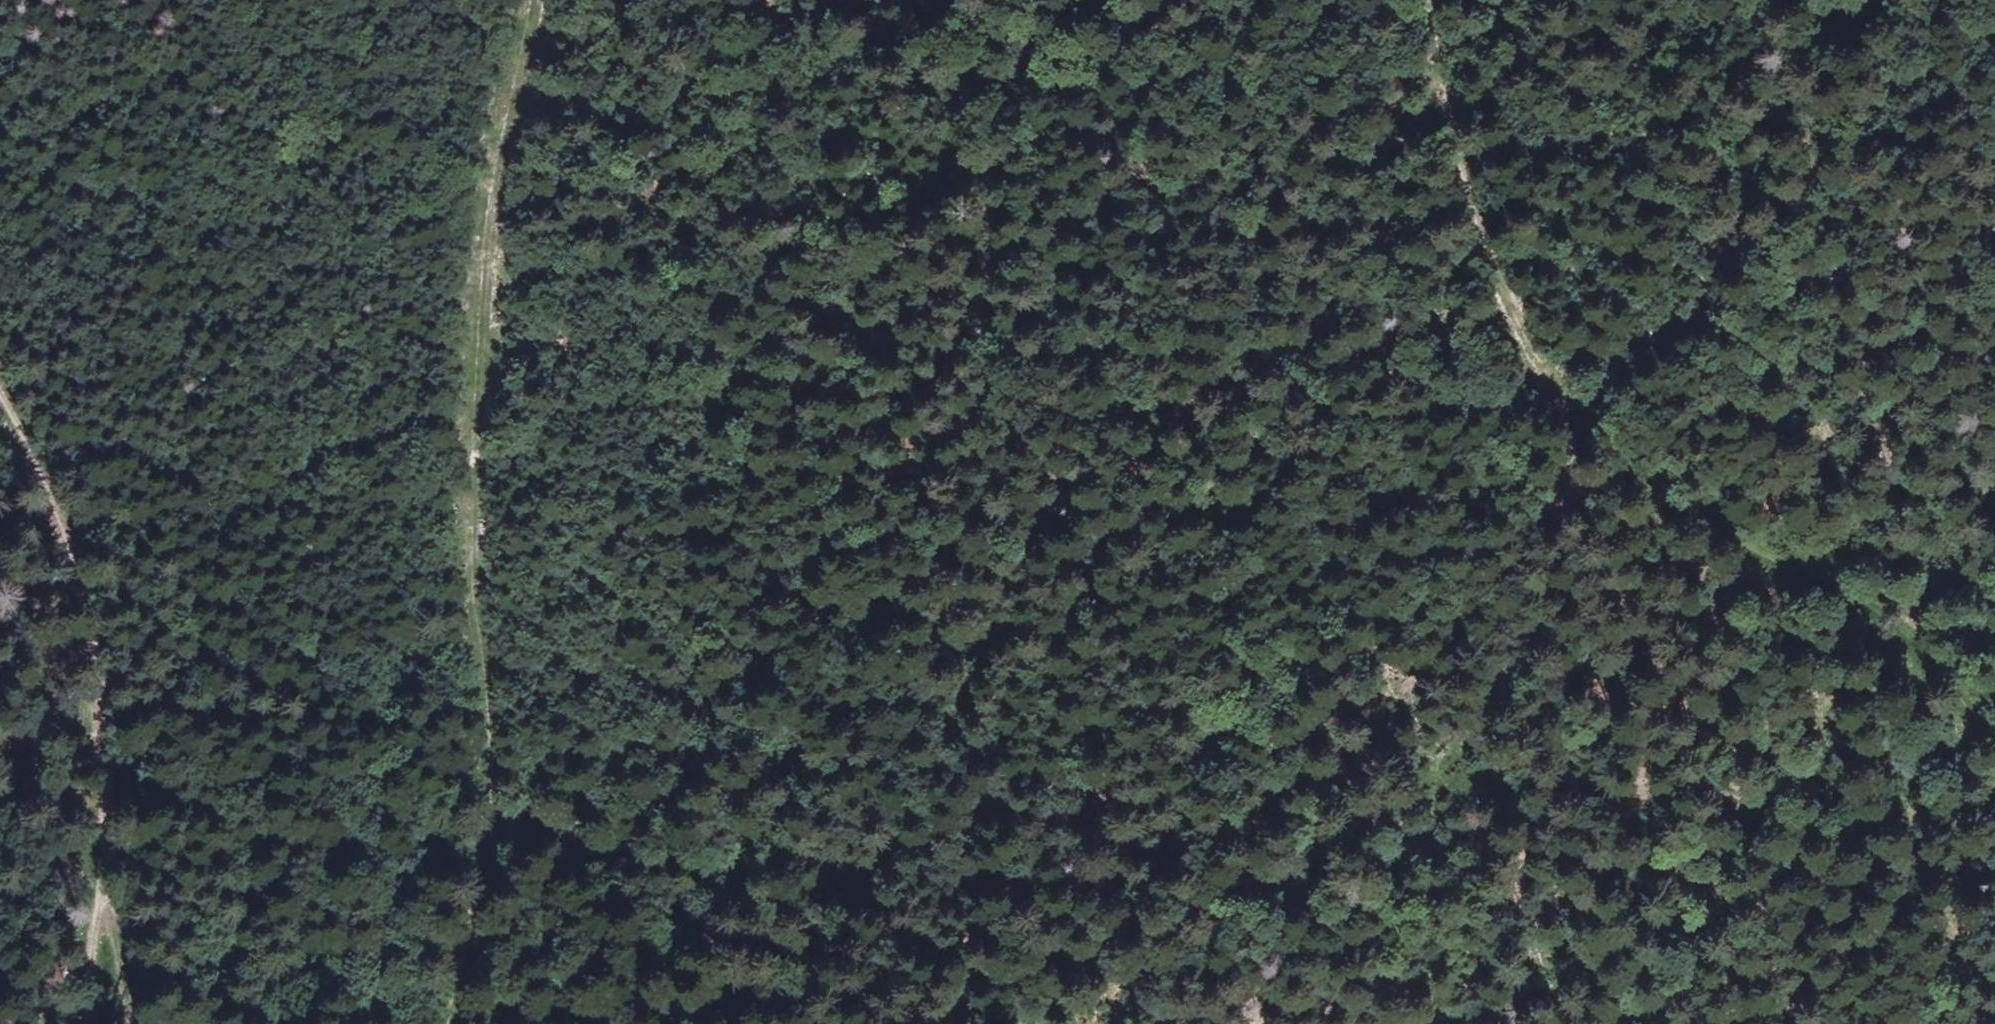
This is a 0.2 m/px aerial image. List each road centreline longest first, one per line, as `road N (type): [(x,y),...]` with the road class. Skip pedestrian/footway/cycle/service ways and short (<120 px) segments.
road 1 (track): [(447,1023),(502,773),(475,601),(480,309),(537,0)]
road 2 (track): [(1431,0),(1474,195),(1529,377),(1603,452),(1682,510),(1838,587),(1994,731)]
road 3 (track): [(0,415),(83,596),(106,924),(97,1023)]

